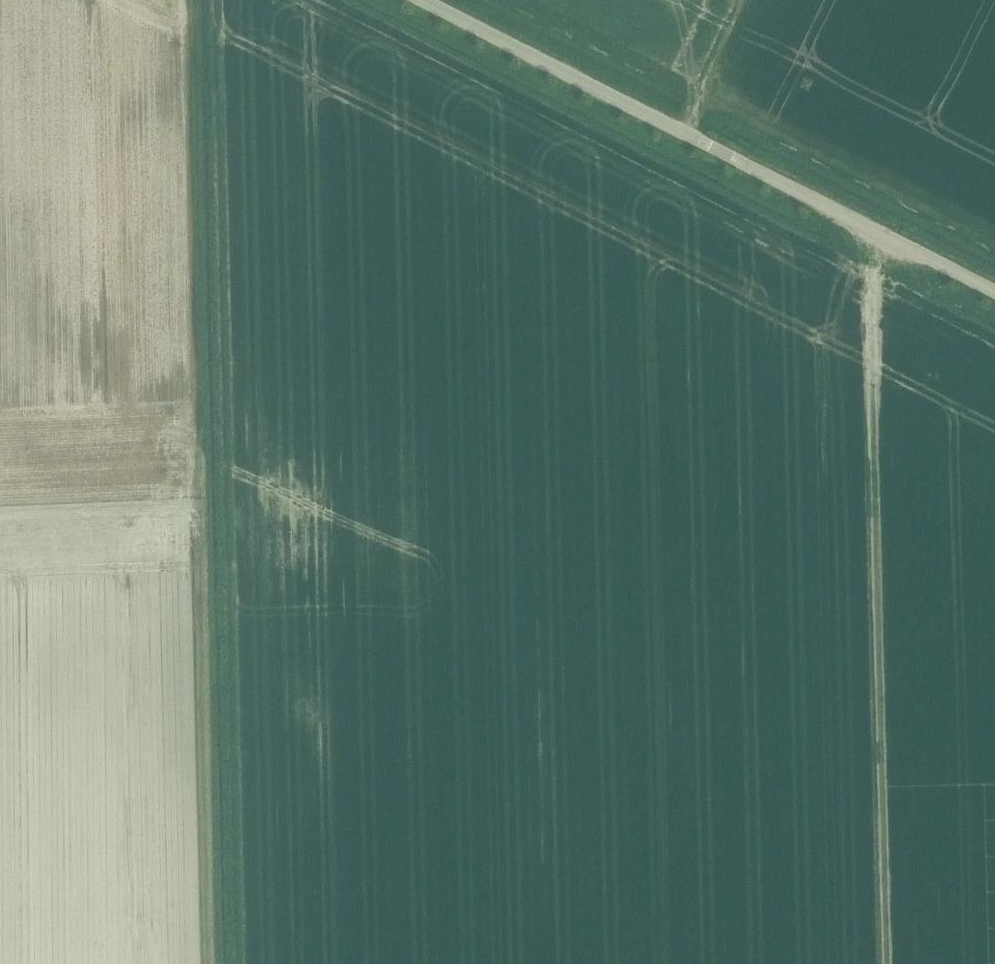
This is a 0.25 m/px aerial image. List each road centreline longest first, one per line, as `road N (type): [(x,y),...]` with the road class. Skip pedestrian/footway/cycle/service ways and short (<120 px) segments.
road 1 (unclassified): [(994,292),(419,0)]

